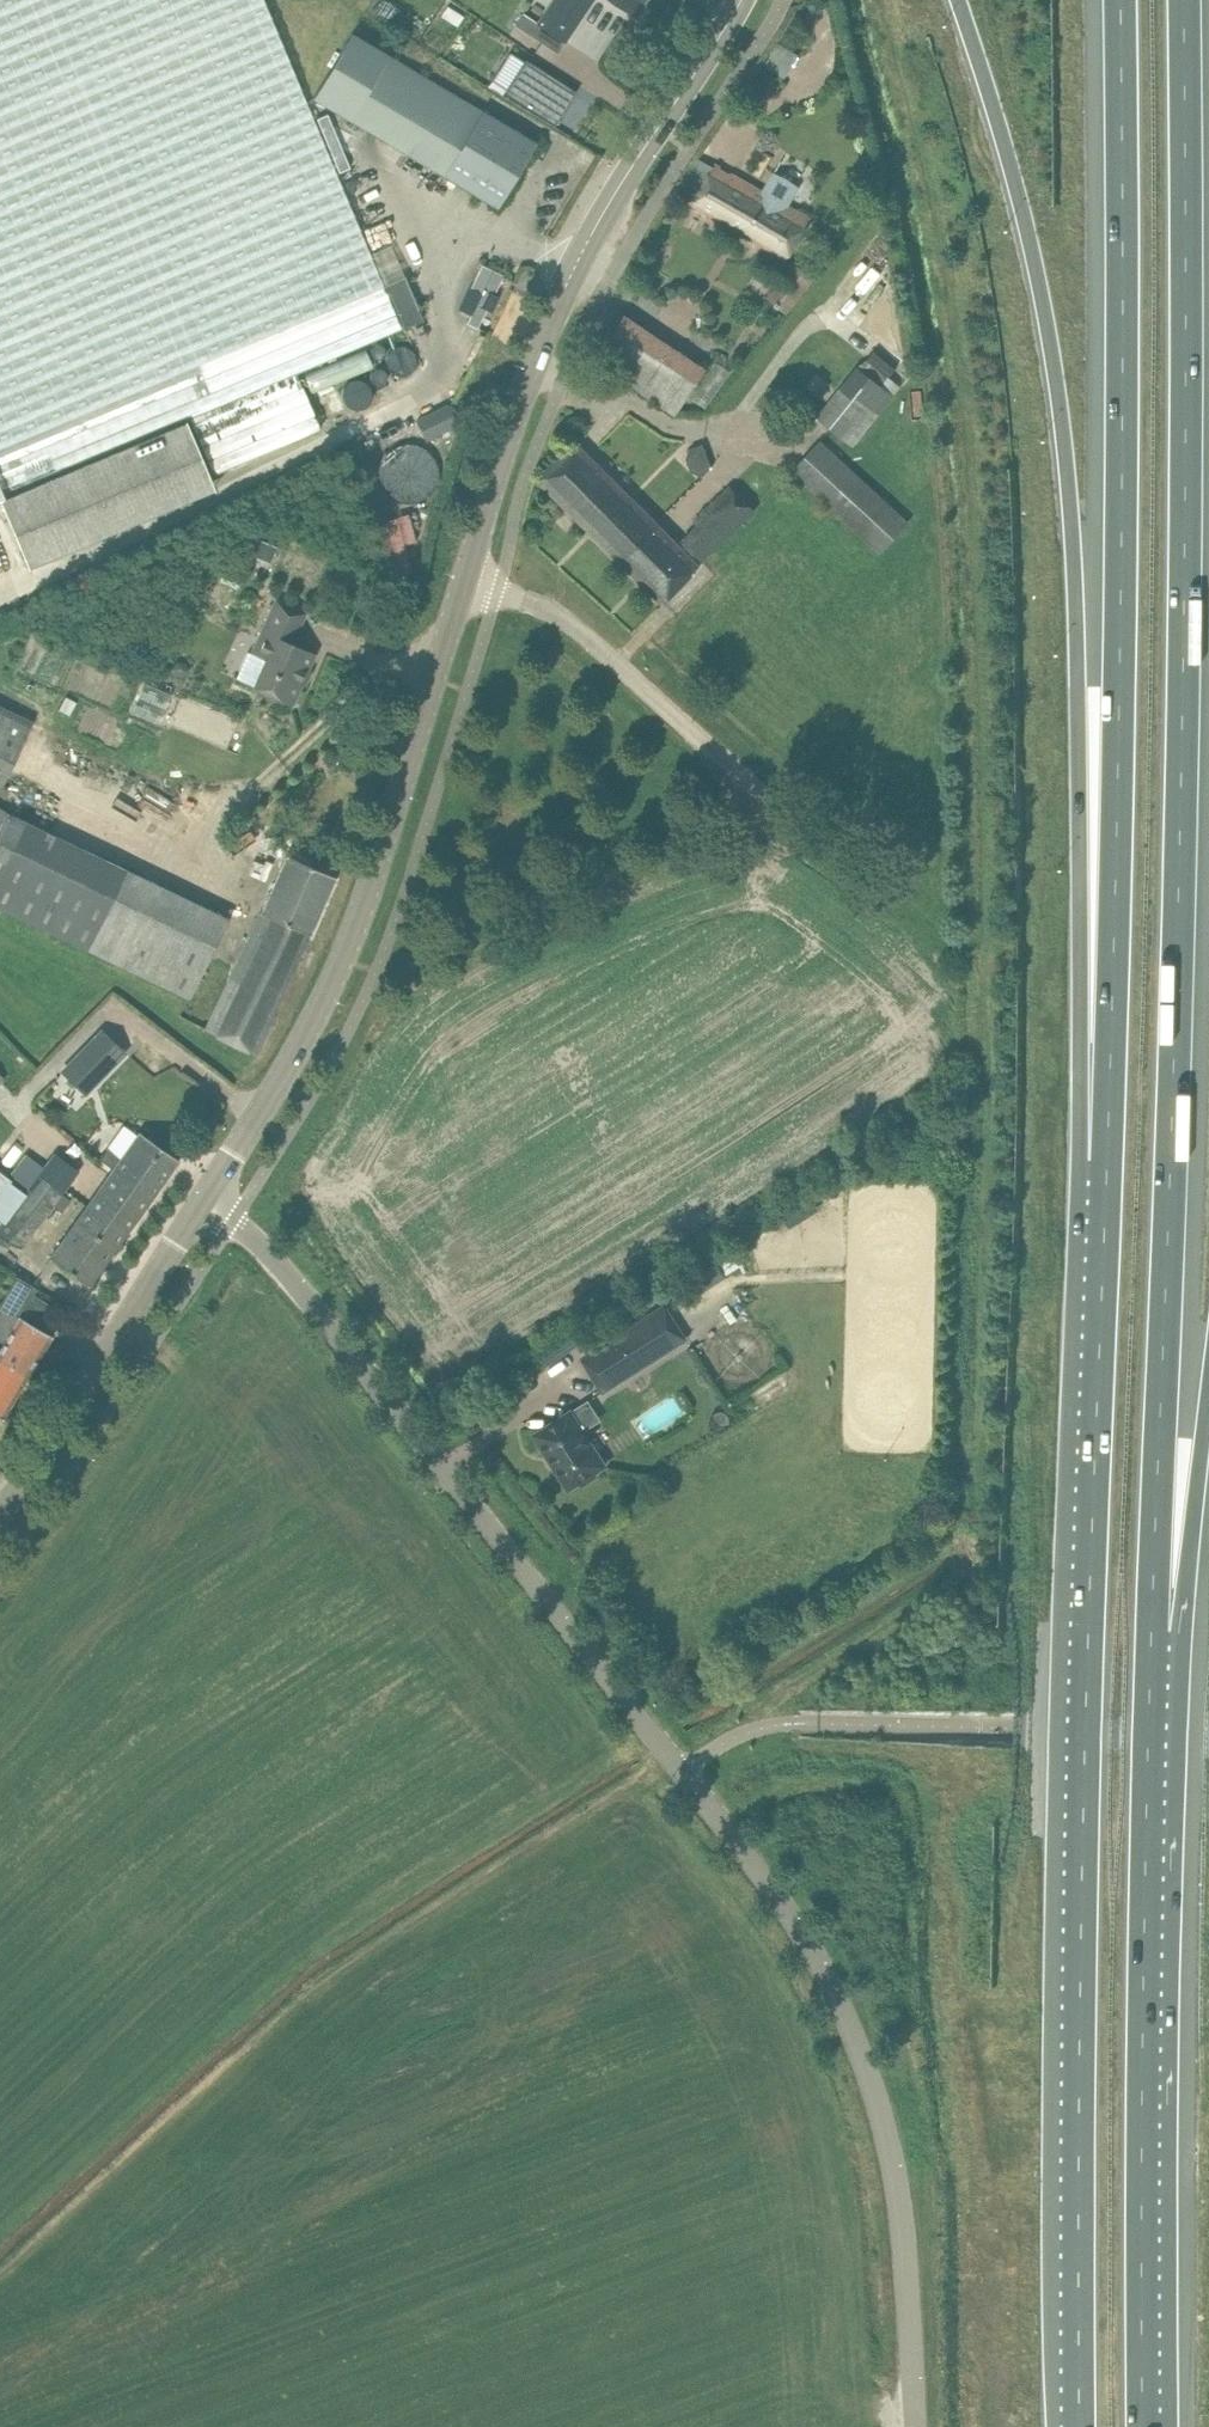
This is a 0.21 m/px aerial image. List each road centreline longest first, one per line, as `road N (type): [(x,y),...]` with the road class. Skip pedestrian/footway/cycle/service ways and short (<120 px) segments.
road 1 (motorway): [(1152,1636),(1184,609),(1183,0)]
road 2 (unclassified): [(915,2426),(899,2195),(873,2089),(821,1965),(757,1868),(288,1274),(205,1196)]
road 3 (motorway): [(1106,1166),(1083,1859),(1081,2426)]
road 4 (motorway): [(959,0),(1032,244),(1056,372),(1106,1166)]
road 5 (motorway): [(1116,0),(1119,627),(1106,1166)]
road 6 (motorway): [(1144,2426),(1152,1636)]
road 7 (tertiary): [(205,1196),(343,959),(464,580)]
road 8 (tertiary): [(464,580),(560,297),(609,203),(738,0)]
road 9 (unclassified): [(823,837),(583,631),(547,607),(464,580)]
road 10 (tertiary): [(0,1515),(205,1196)]
road 11 (motorway): [(1152,1636),(1208,1388)]

